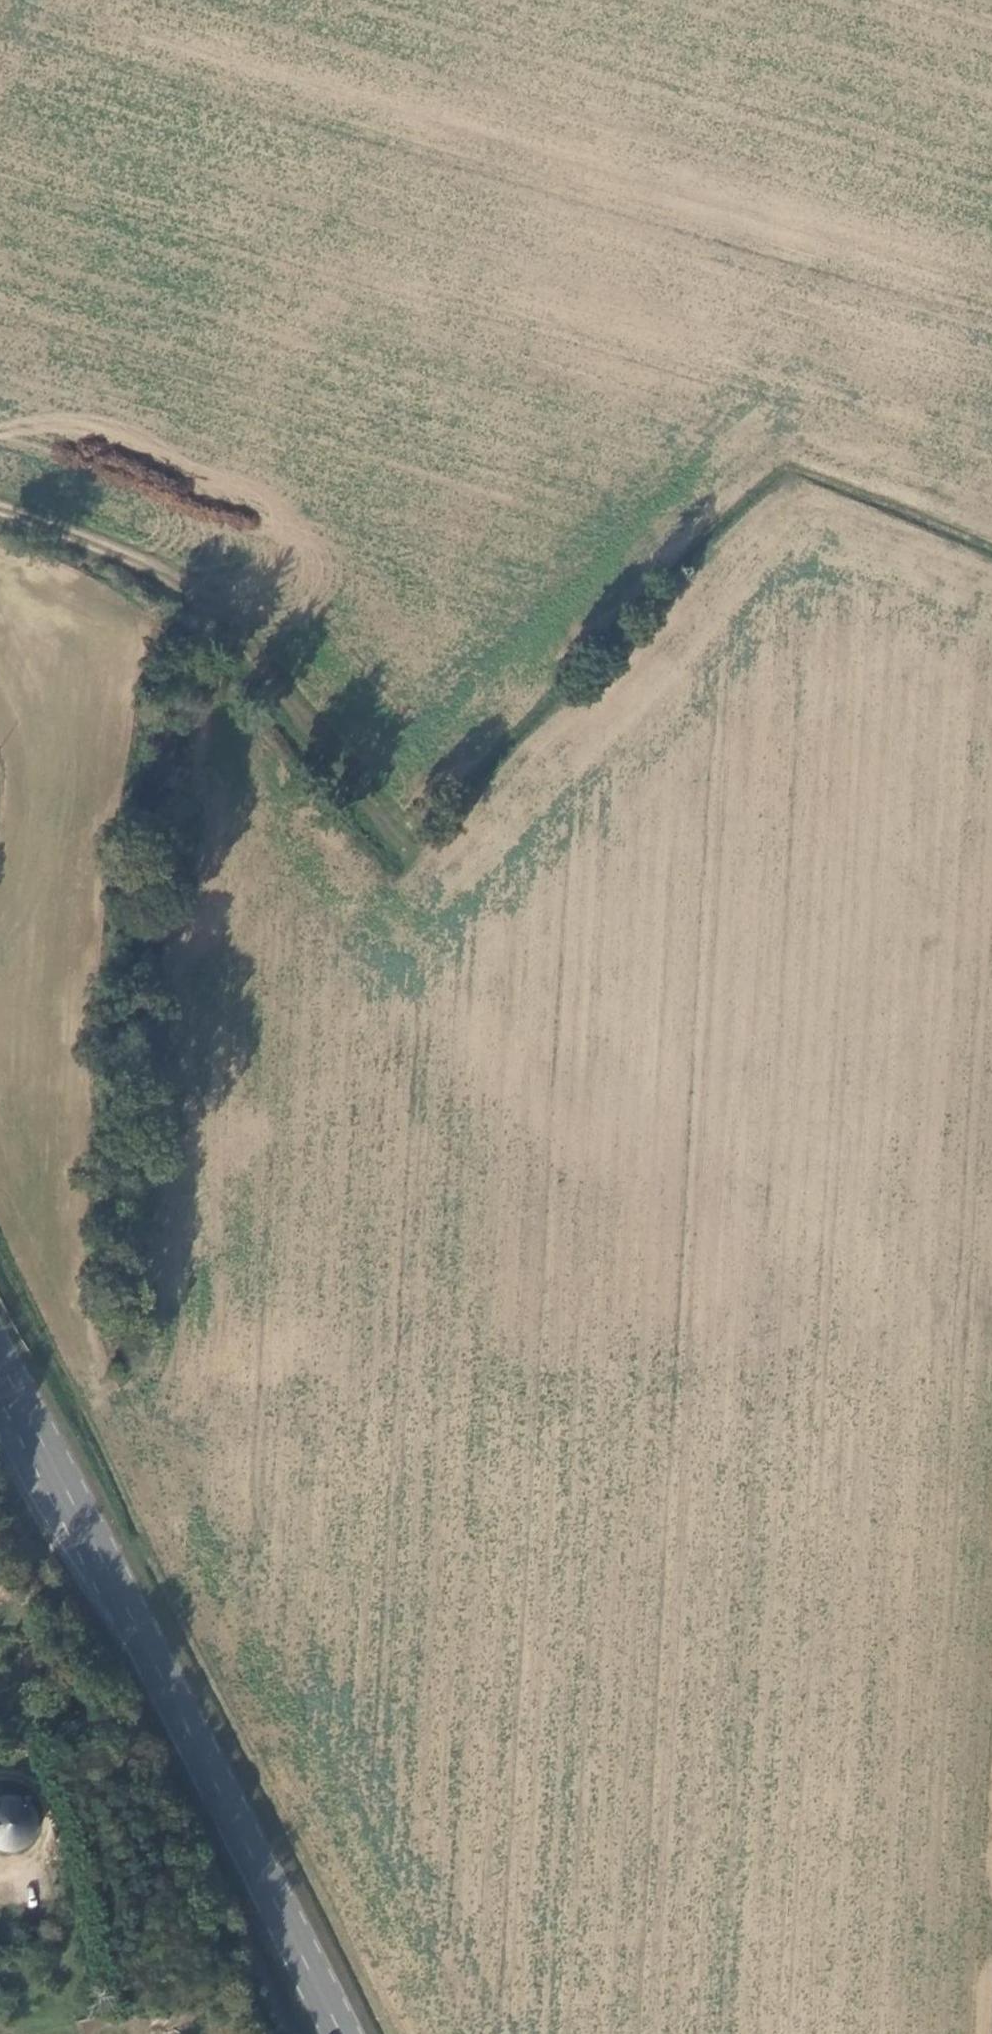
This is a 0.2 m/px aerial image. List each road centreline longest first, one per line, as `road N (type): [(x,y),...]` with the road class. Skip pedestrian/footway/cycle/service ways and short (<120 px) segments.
road 1 (primary): [(346,2033),(0,1357)]
road 2 (track): [(0,510),(199,594),(269,667),(410,856)]

